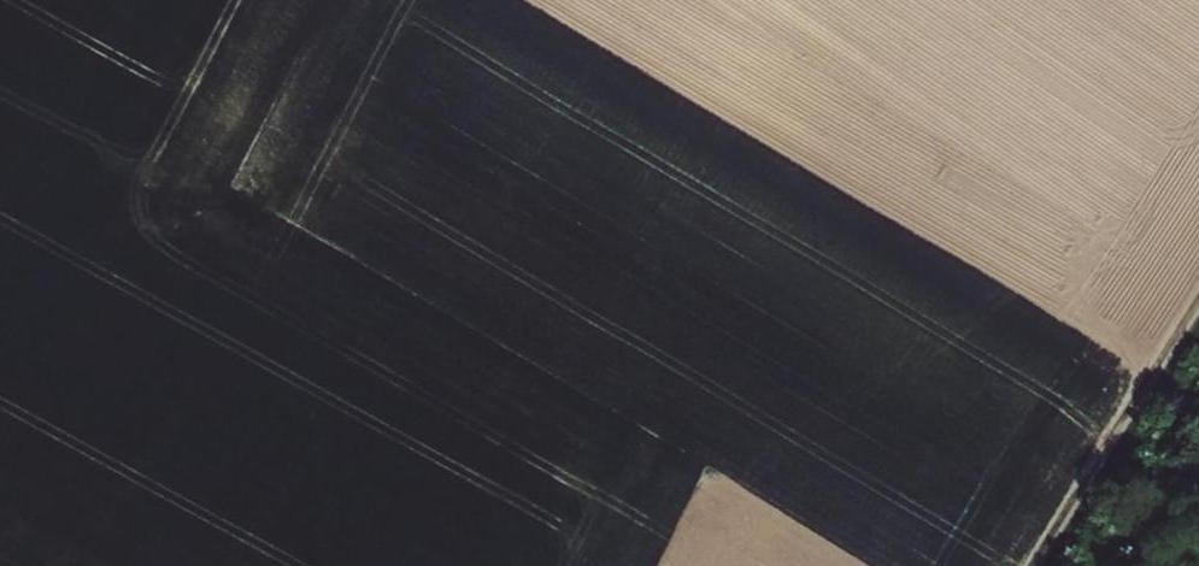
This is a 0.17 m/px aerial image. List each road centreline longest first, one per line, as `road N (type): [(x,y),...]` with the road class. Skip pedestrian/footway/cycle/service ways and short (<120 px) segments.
road 1 (track): [(1037,565),(1198,307)]

